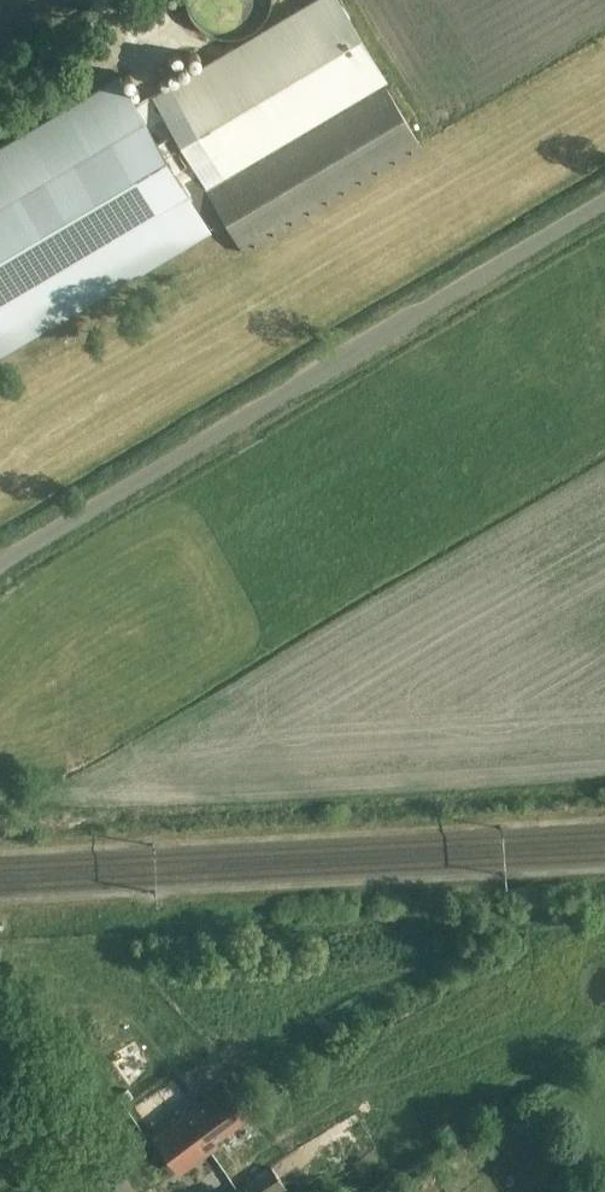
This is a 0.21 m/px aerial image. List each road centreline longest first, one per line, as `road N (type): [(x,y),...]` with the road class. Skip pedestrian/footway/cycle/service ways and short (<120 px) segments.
road 1 (unclassified): [(0,565),(604,201)]
road 2 (tertiary): [(122,1191),(0,1024)]

